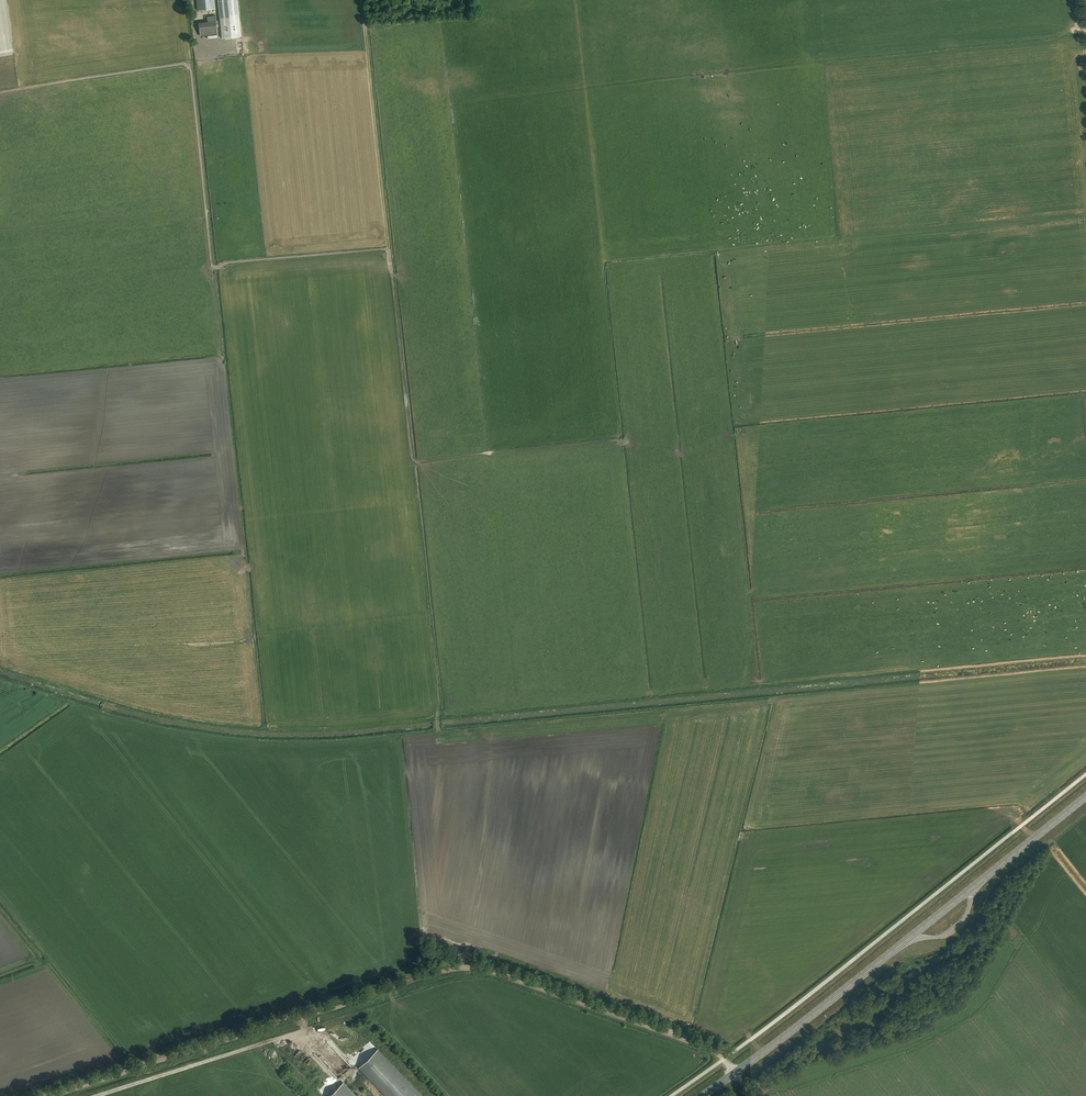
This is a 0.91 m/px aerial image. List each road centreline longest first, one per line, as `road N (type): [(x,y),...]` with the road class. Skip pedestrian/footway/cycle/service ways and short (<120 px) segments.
road 1 (track): [(723,1060),(702,1045),(501,973),(457,968),(50,1095)]
road 2 (primary): [(703,1095),(1085,796)]

